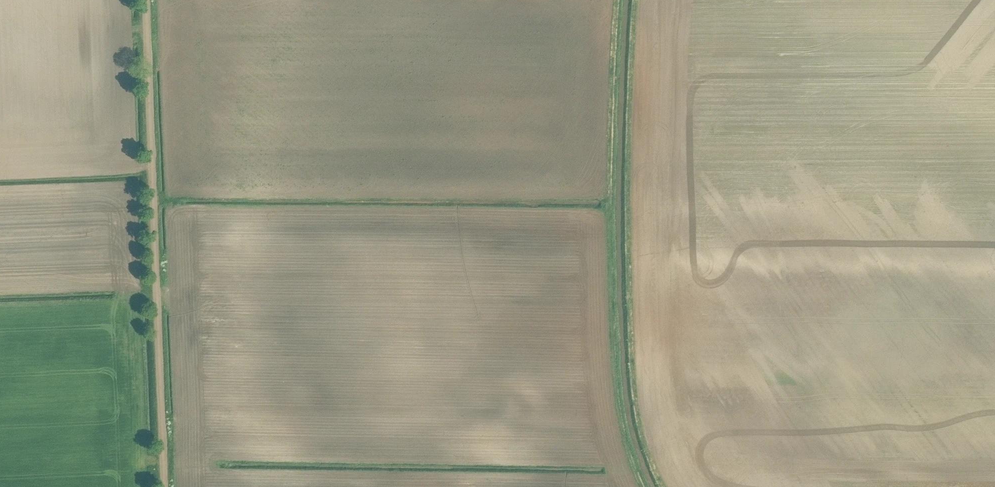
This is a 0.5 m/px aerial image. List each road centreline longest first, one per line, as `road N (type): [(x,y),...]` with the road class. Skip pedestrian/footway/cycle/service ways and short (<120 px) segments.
road 1 (unclassified): [(146,0),(165,486)]

